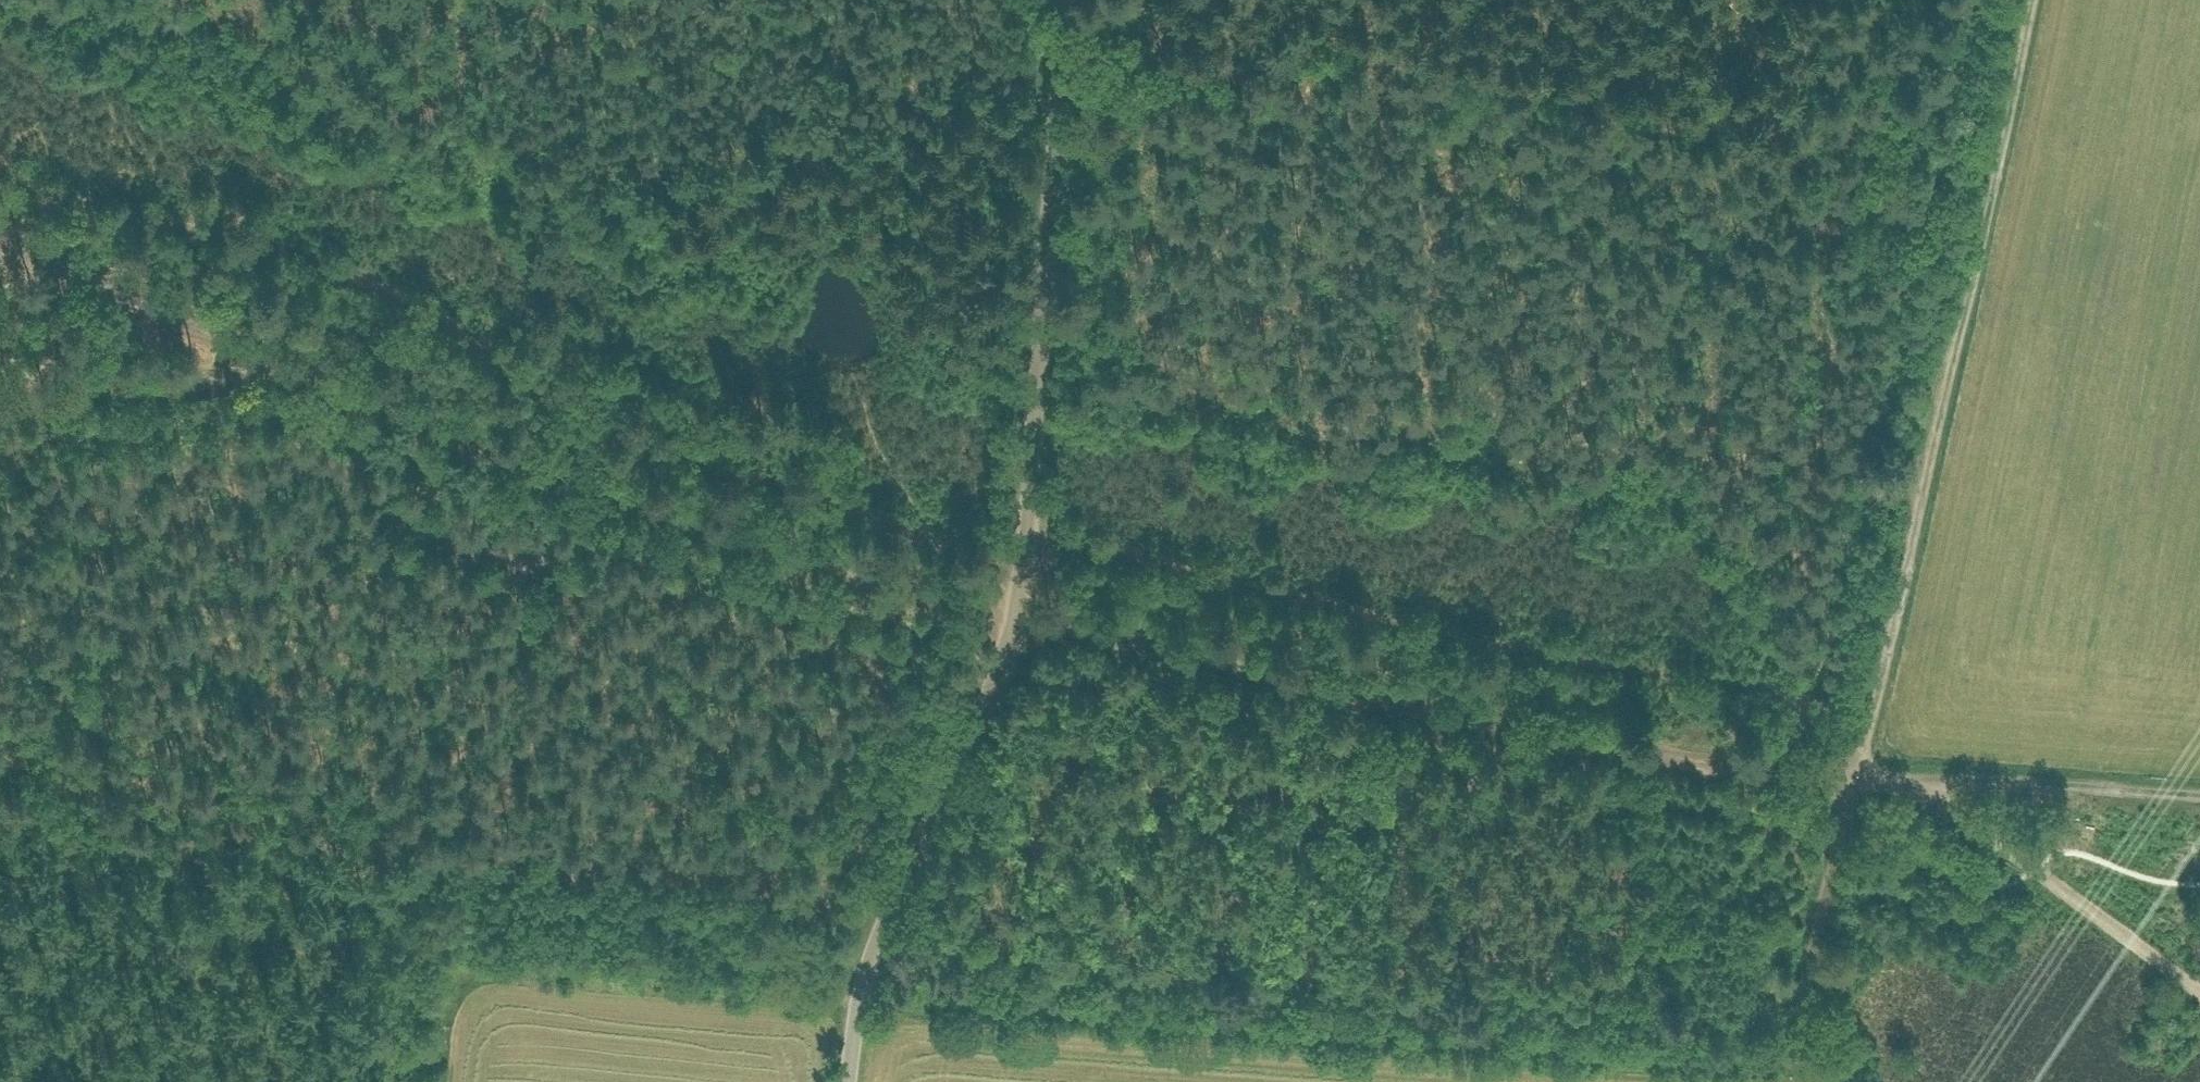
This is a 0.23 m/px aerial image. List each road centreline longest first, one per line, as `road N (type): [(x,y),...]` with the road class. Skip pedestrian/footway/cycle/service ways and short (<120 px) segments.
road 1 (track): [(434,1081),(444,981),(479,962),(1788,1064)]
road 2 (track): [(593,489),(1213,665),(1480,719),(1903,778)]
road 3 (unclassified): [(846,1081),(857,996),(890,892),(1002,665),(1017,613),(1063,0)]
road 4 (track): [(2023,0),(1788,1064)]
road 5 (track): [(285,367),(593,489)]
road 6 (track): [(285,367),(0,232)]
road 7 (track): [(1903,778),(2199,806)]
road 8 (track): [(0,387),(285,367)]
road 9 (track): [(393,498),(544,549),(565,540),(593,489)]
road 10 (track): [(2030,872),(2199,994)]
road 11 (track): [(1903,778),(2030,872)]

